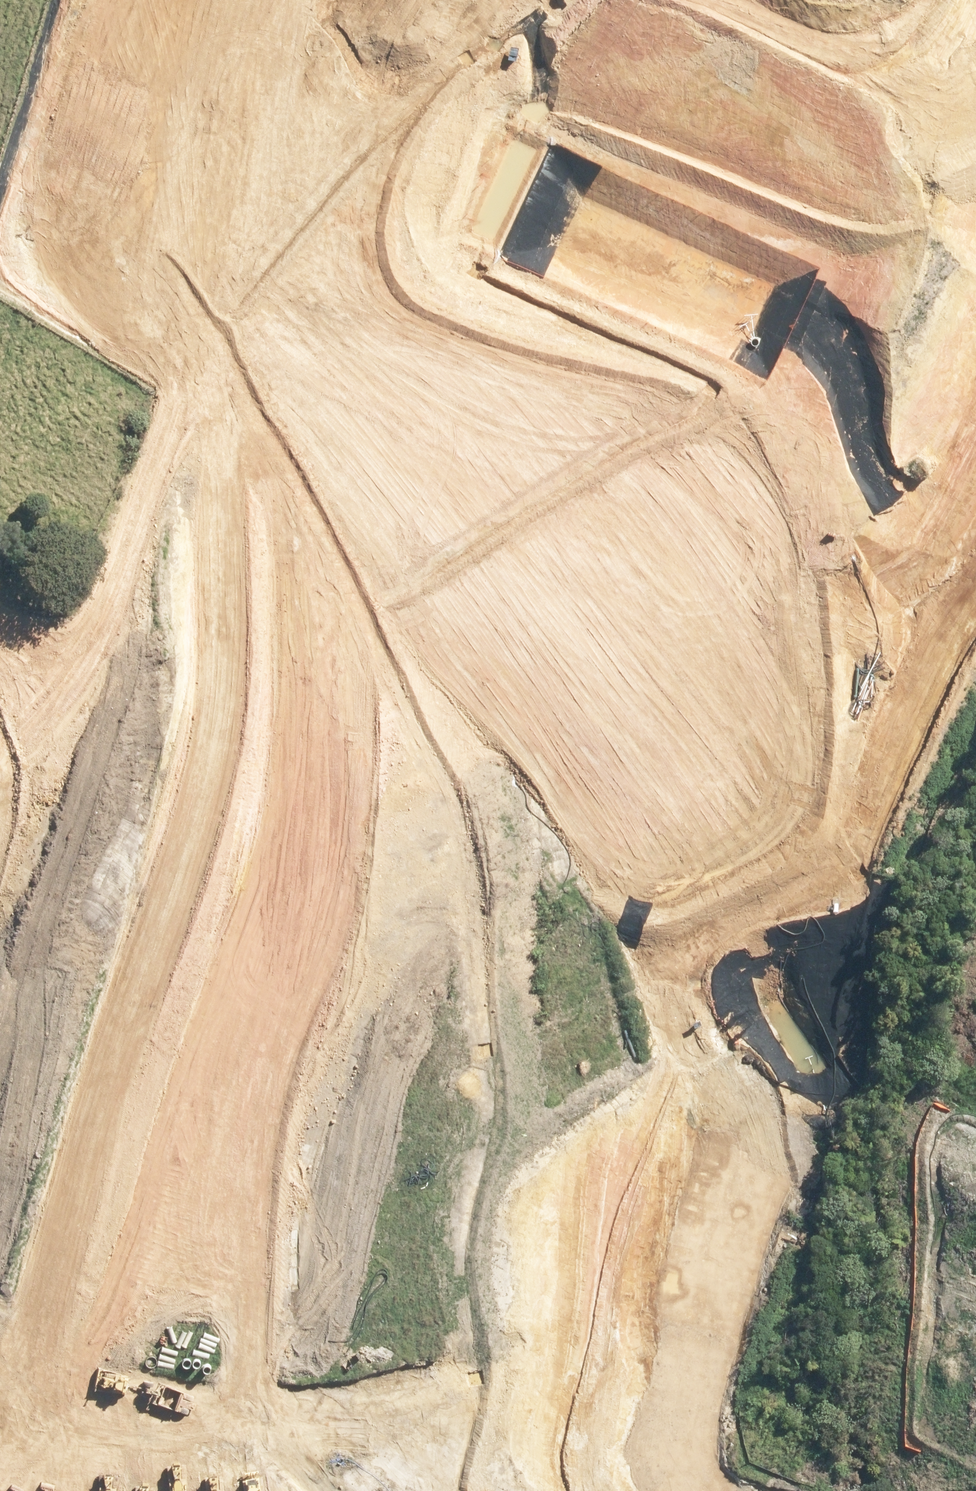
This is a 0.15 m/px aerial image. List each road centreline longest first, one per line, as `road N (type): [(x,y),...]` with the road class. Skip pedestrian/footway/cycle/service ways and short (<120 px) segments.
road 1 (unknown): [(975,386),(859,624),(745,897),(635,1285),(594,1490)]
road 2 (residential): [(329,0),(216,243),(214,306),(247,351),(792,594)]
road 3 (unknown): [(170,1036),(286,873),(323,864),(725,960)]
road 4 (unknown): [(0,911),(143,1012),(217,1079),(234,1155),(186,1439)]
road 5 (residential): [(427,0),(956,230)]
road 6 (unknown): [(222,1198),(635,1285)]
road 7 (unknown): [(312,1490),(186,1439),(0,1414)]

